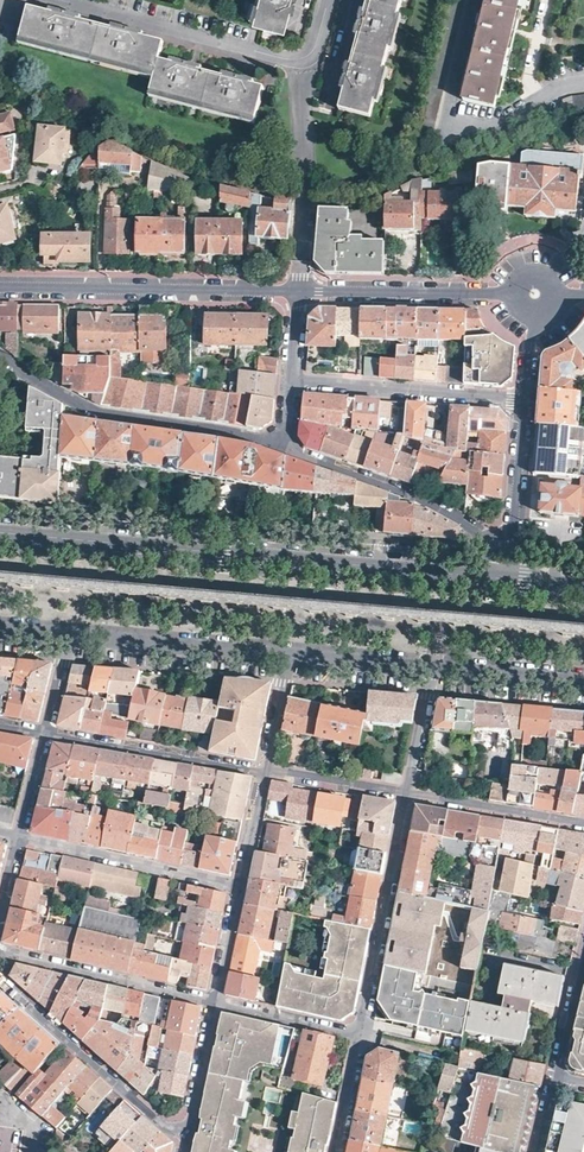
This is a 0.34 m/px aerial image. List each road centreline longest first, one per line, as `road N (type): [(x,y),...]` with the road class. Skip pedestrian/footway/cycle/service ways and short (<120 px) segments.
road 1 (tertiary): [(508,579),(0,534)]
road 2 (residential): [(0,357),(99,414),(283,447)]
road 3 (residential): [(297,290),(0,286)]
road 4 (residential): [(283,447),(418,494),(511,545)]
road 5 (residential): [(189,1131),(163,1124),(0,978)]
road 6 (residential): [(360,1034),(408,795)]
road 7 (residential): [(536,293),(297,290)]
road 8 (residential): [(524,402),(291,381)]
road 9 (residential): [(242,884),(19,838)]
road 10 (residential): [(46,733),(268,771)]
road 11 (residential): [(0,959),(217,1003)]
road 12 (residential): [(289,655),(69,634)]
road 13 (residential): [(408,795),(583,827)]
road 14 (residential): [(583,682),(433,668)]
road 15 (residential): [(217,1003),(360,1034)]
road 16 (residential): [(433,668),(289,655)]
road 17 (residential): [(511,545),(524,402)]
road 18 (residential): [(268,771),(408,795)]
road 19 (residential): [(217,1003),(189,1131)]
road 20 (residential): [(408,795),(433,668)]
road 21 (residential): [(583,955),(553,1080)]
road 22 (residential): [(242,884),(217,1003)]
road 23 (residential): [(337,1151),(360,1034)]

